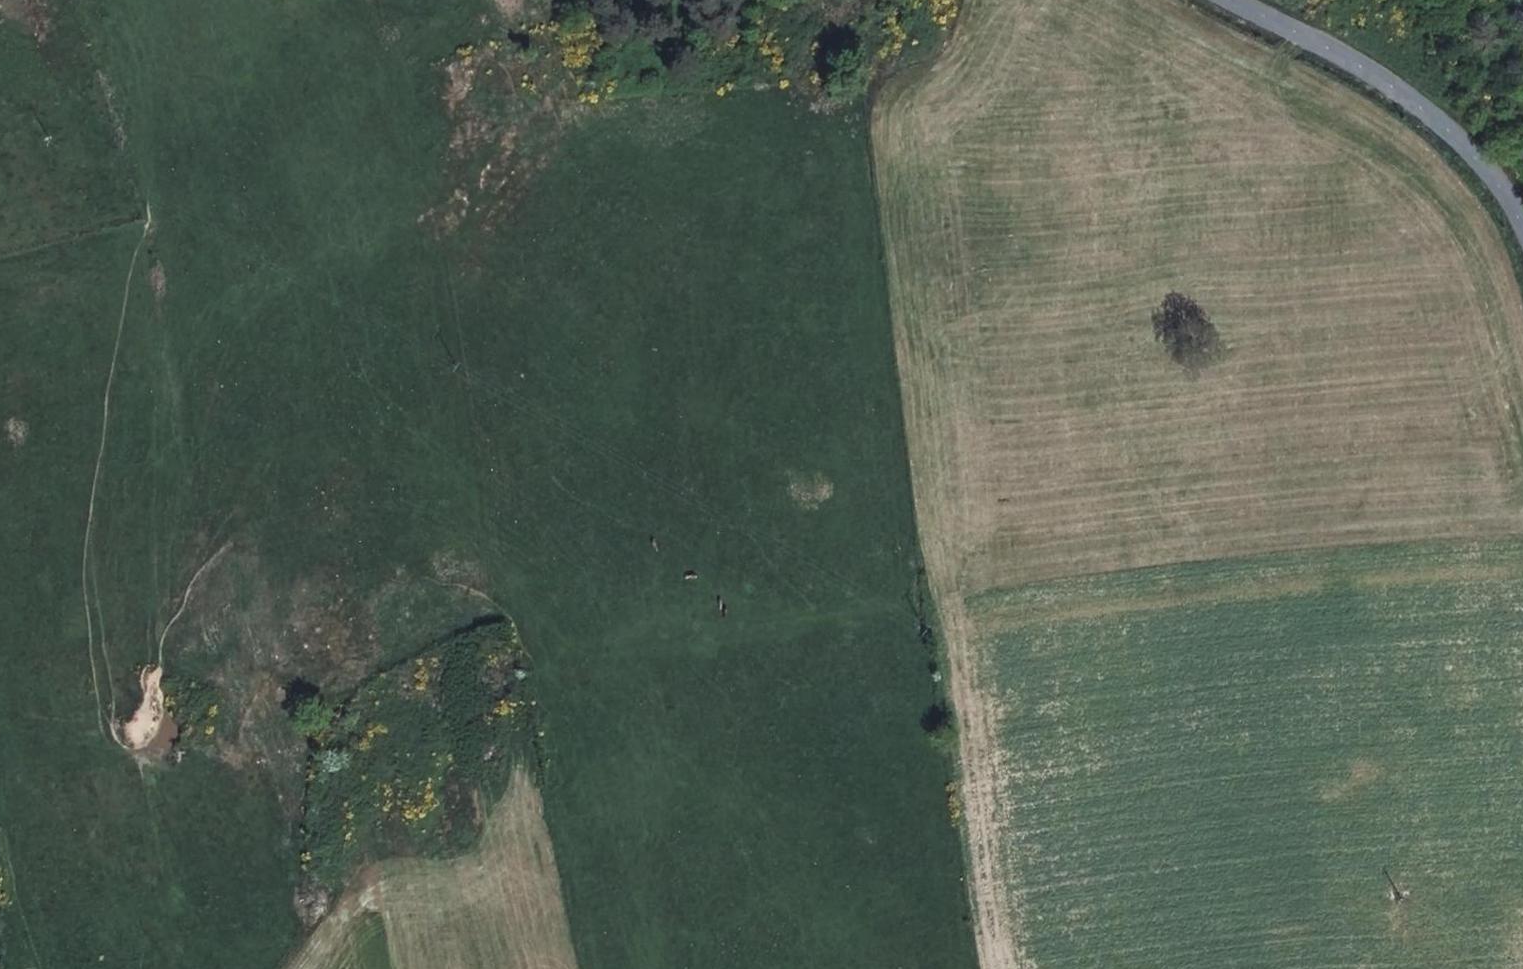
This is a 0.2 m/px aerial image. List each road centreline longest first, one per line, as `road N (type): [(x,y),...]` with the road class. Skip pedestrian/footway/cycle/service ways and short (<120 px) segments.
road 1 (residential): [(1522,209),(1512,176),(1360,62),(1220,0)]

